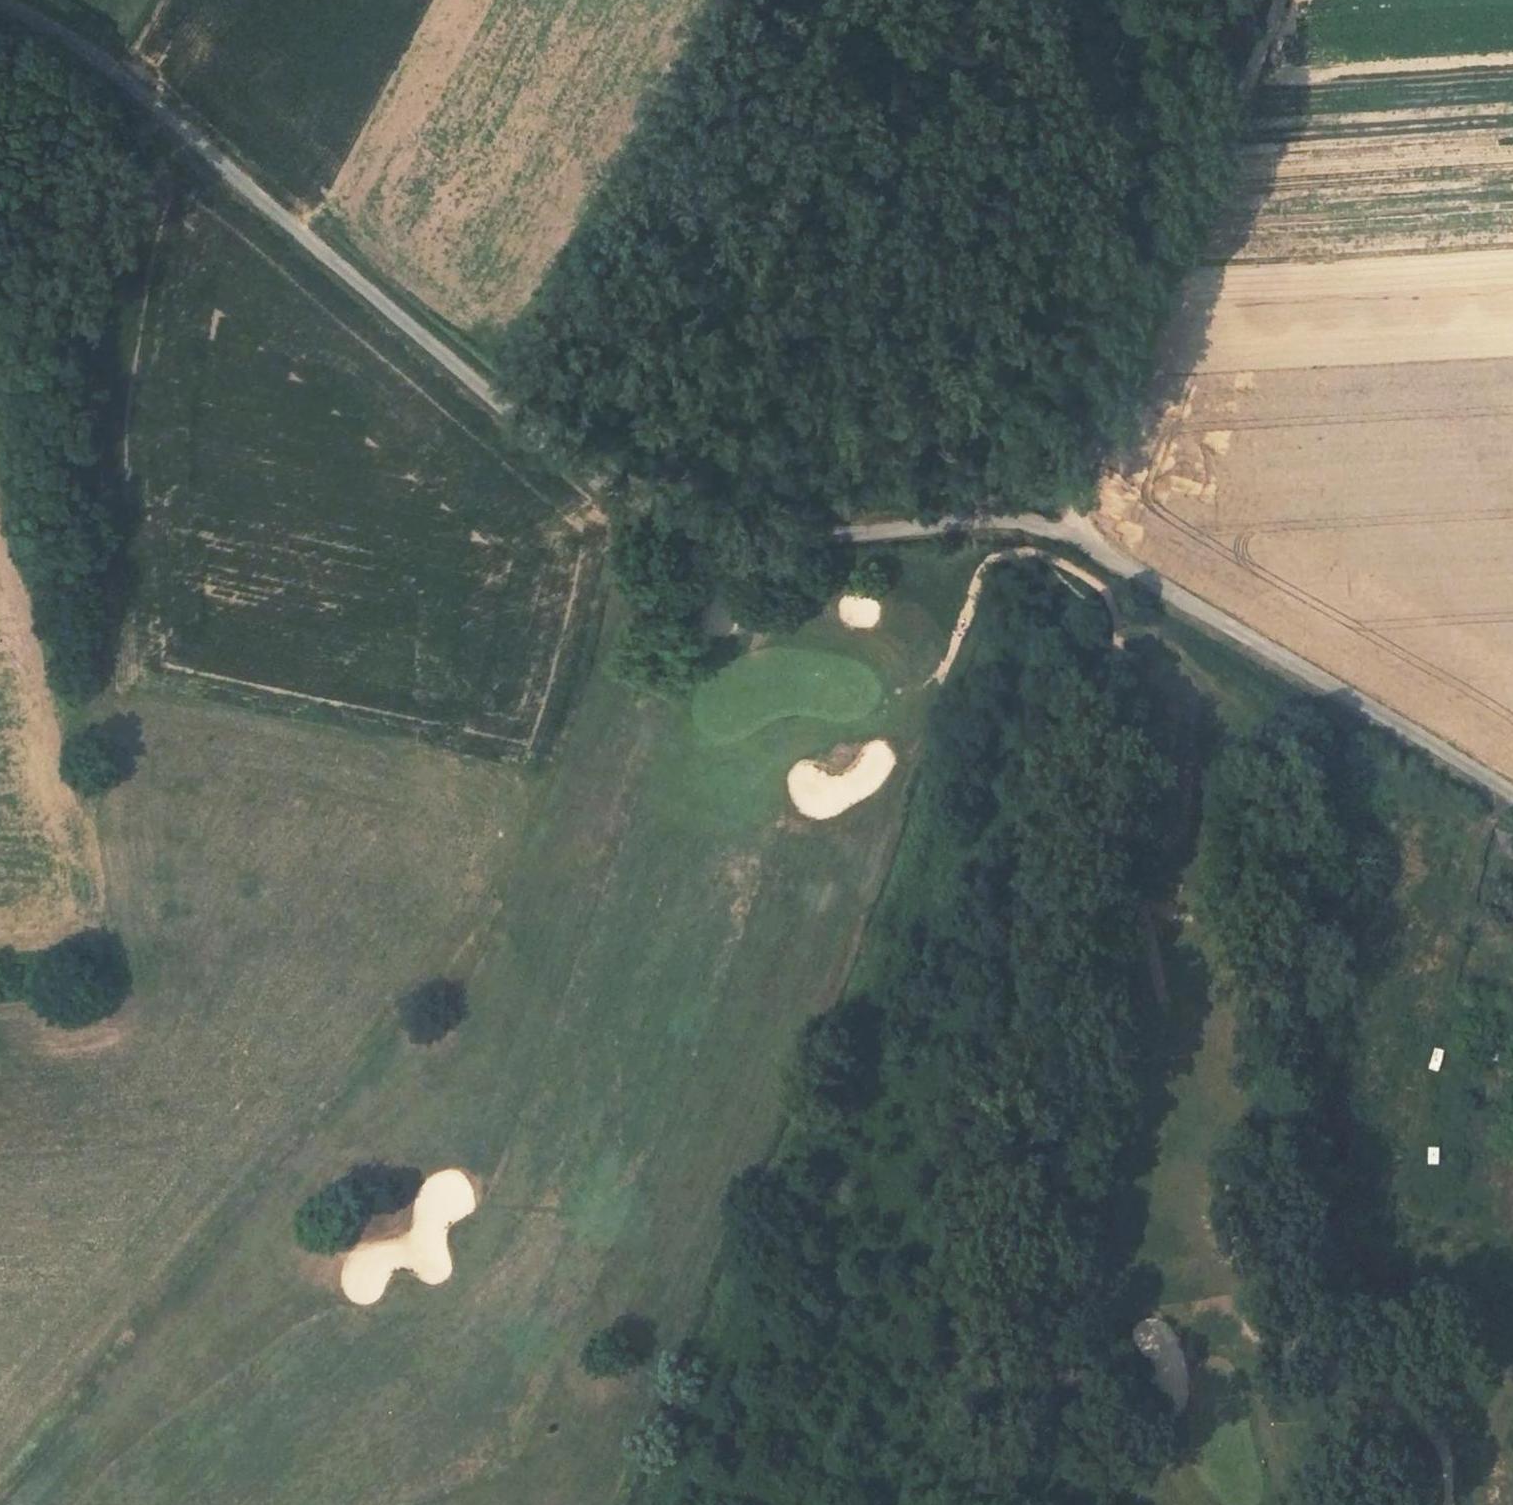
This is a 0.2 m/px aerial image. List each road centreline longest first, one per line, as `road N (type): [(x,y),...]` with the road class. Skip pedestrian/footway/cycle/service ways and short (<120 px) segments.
road 1 (unclassified): [(0,11),(186,126),(580,470),(623,498),(682,524),(742,532),(832,535),(993,515),(1052,529),(1512,796)]
road 2 (track): [(1067,536),(1098,437),(1278,0)]

